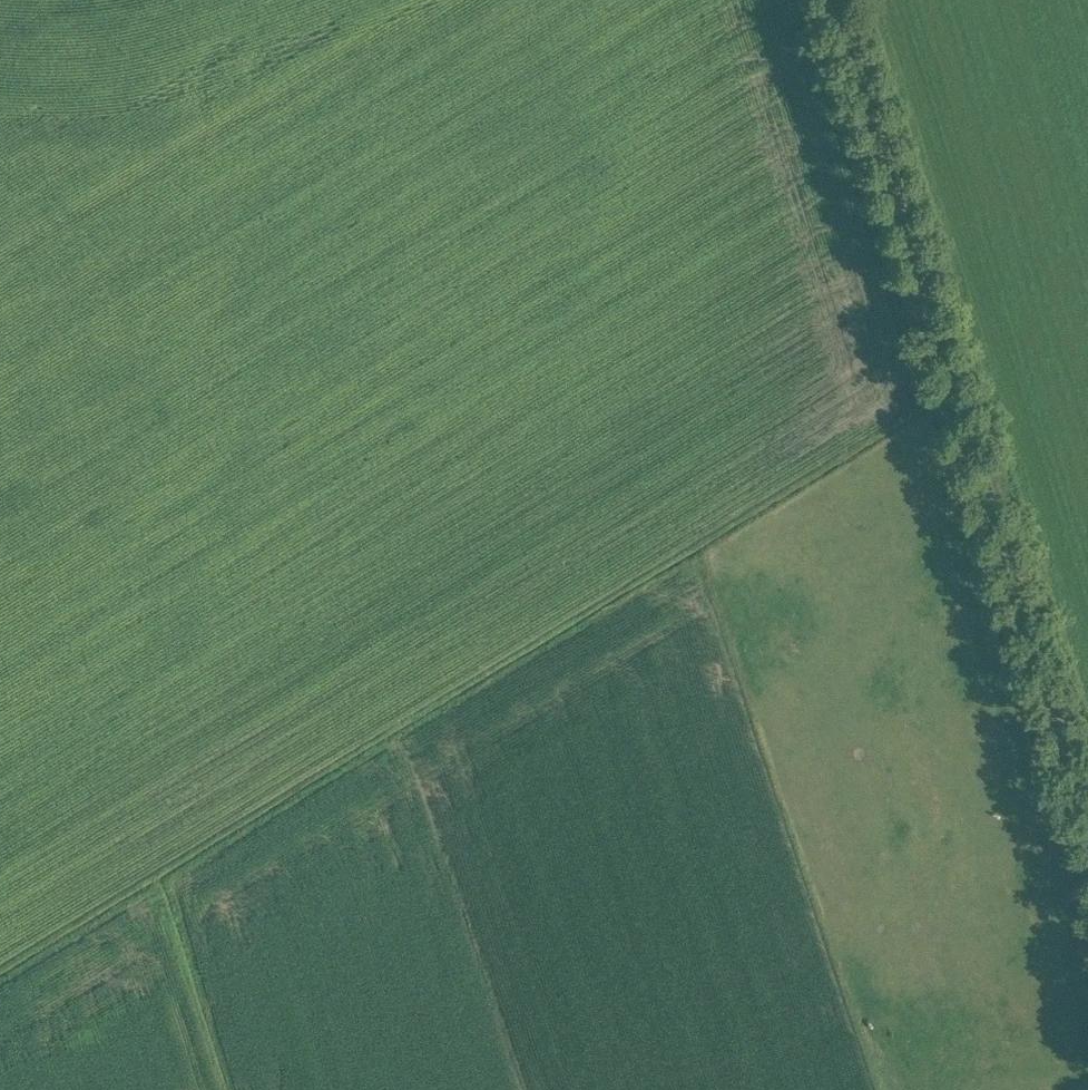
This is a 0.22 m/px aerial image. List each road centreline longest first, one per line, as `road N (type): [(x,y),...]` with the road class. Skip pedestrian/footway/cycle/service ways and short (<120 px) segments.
road 1 (unclassified): [(1087,824),(833,0)]

